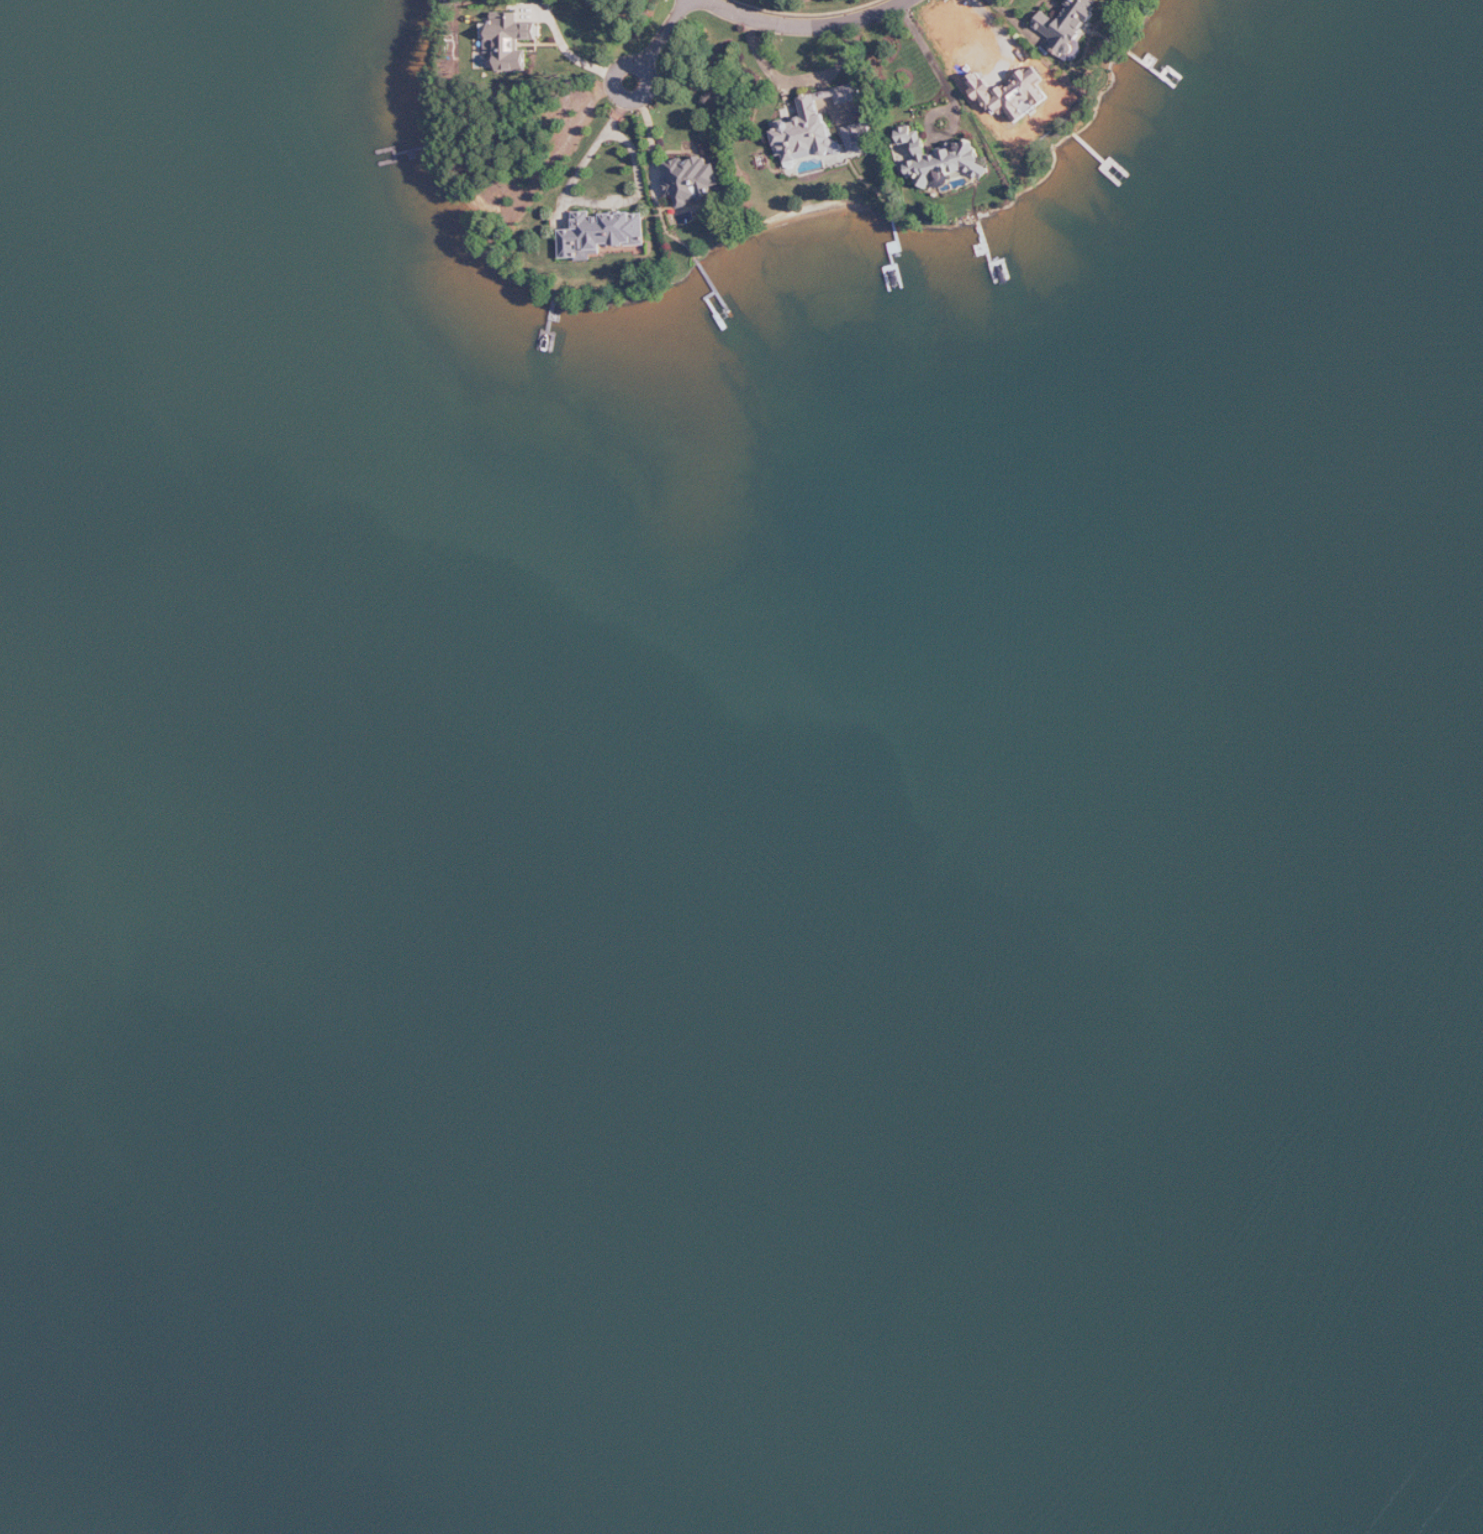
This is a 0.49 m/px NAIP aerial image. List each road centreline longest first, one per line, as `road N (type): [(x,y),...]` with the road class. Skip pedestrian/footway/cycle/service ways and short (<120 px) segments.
road 1 (residential): [(904,0),(845,22),(797,26),(756,20),(710,0)]

